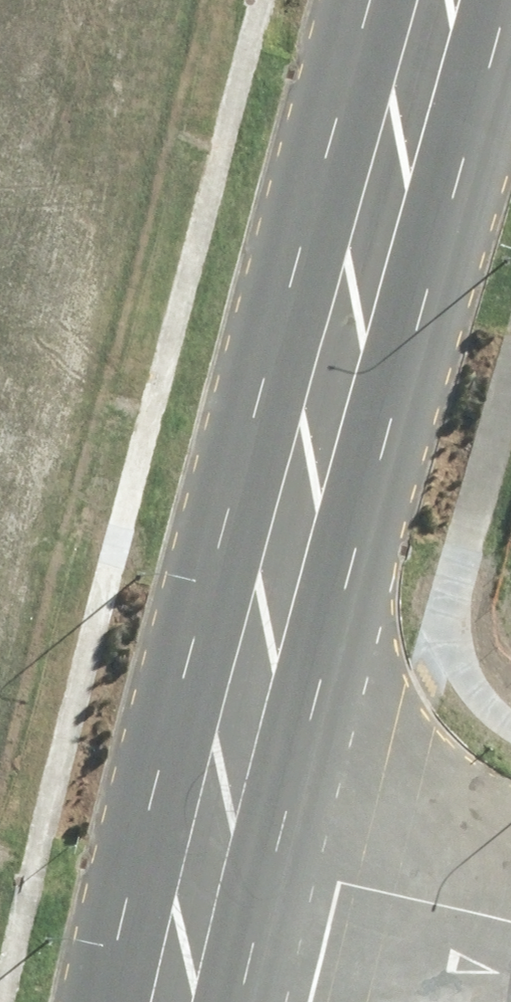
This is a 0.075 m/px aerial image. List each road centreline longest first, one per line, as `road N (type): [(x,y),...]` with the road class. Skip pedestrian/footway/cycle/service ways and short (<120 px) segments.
road 1 (secondary): [(465,0),(226,640)]
road 2 (secondary): [(226,640),(372,0)]
road 3 (unclassified): [(510,906),(183,840)]
road 4 (secondary): [(183,840),(226,640)]
road 5 (secondary): [(154,1001),(183,840)]

